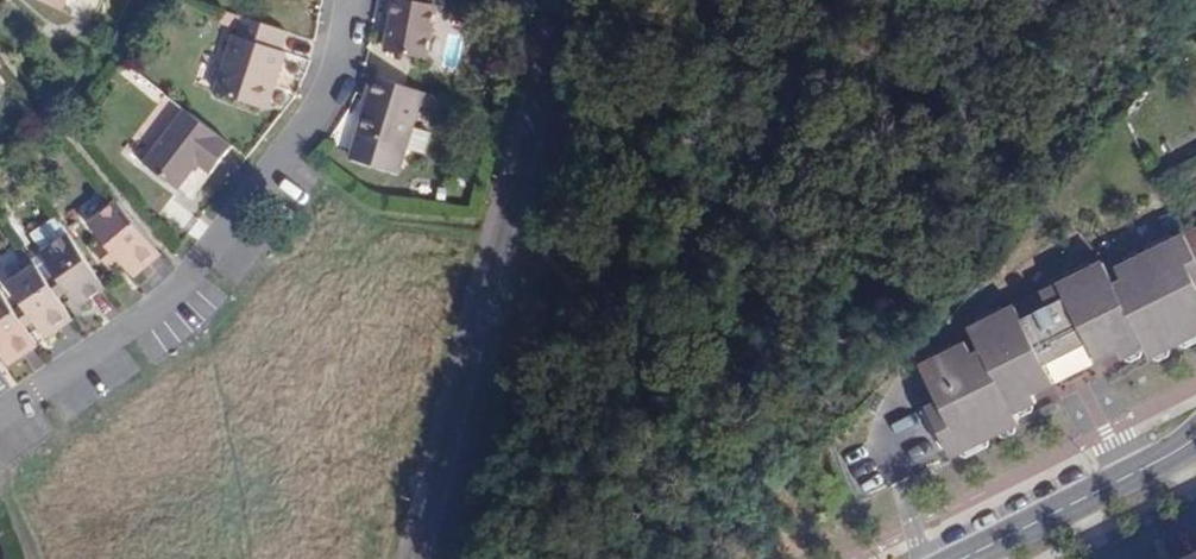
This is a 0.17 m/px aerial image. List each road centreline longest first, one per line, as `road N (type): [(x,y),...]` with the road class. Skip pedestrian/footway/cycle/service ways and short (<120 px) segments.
road 1 (residential): [(573,0),(432,558)]
road 2 (residential): [(0,415),(191,278),(332,94),(352,0)]
road 3 (residential): [(1165,454),(954,558)]

